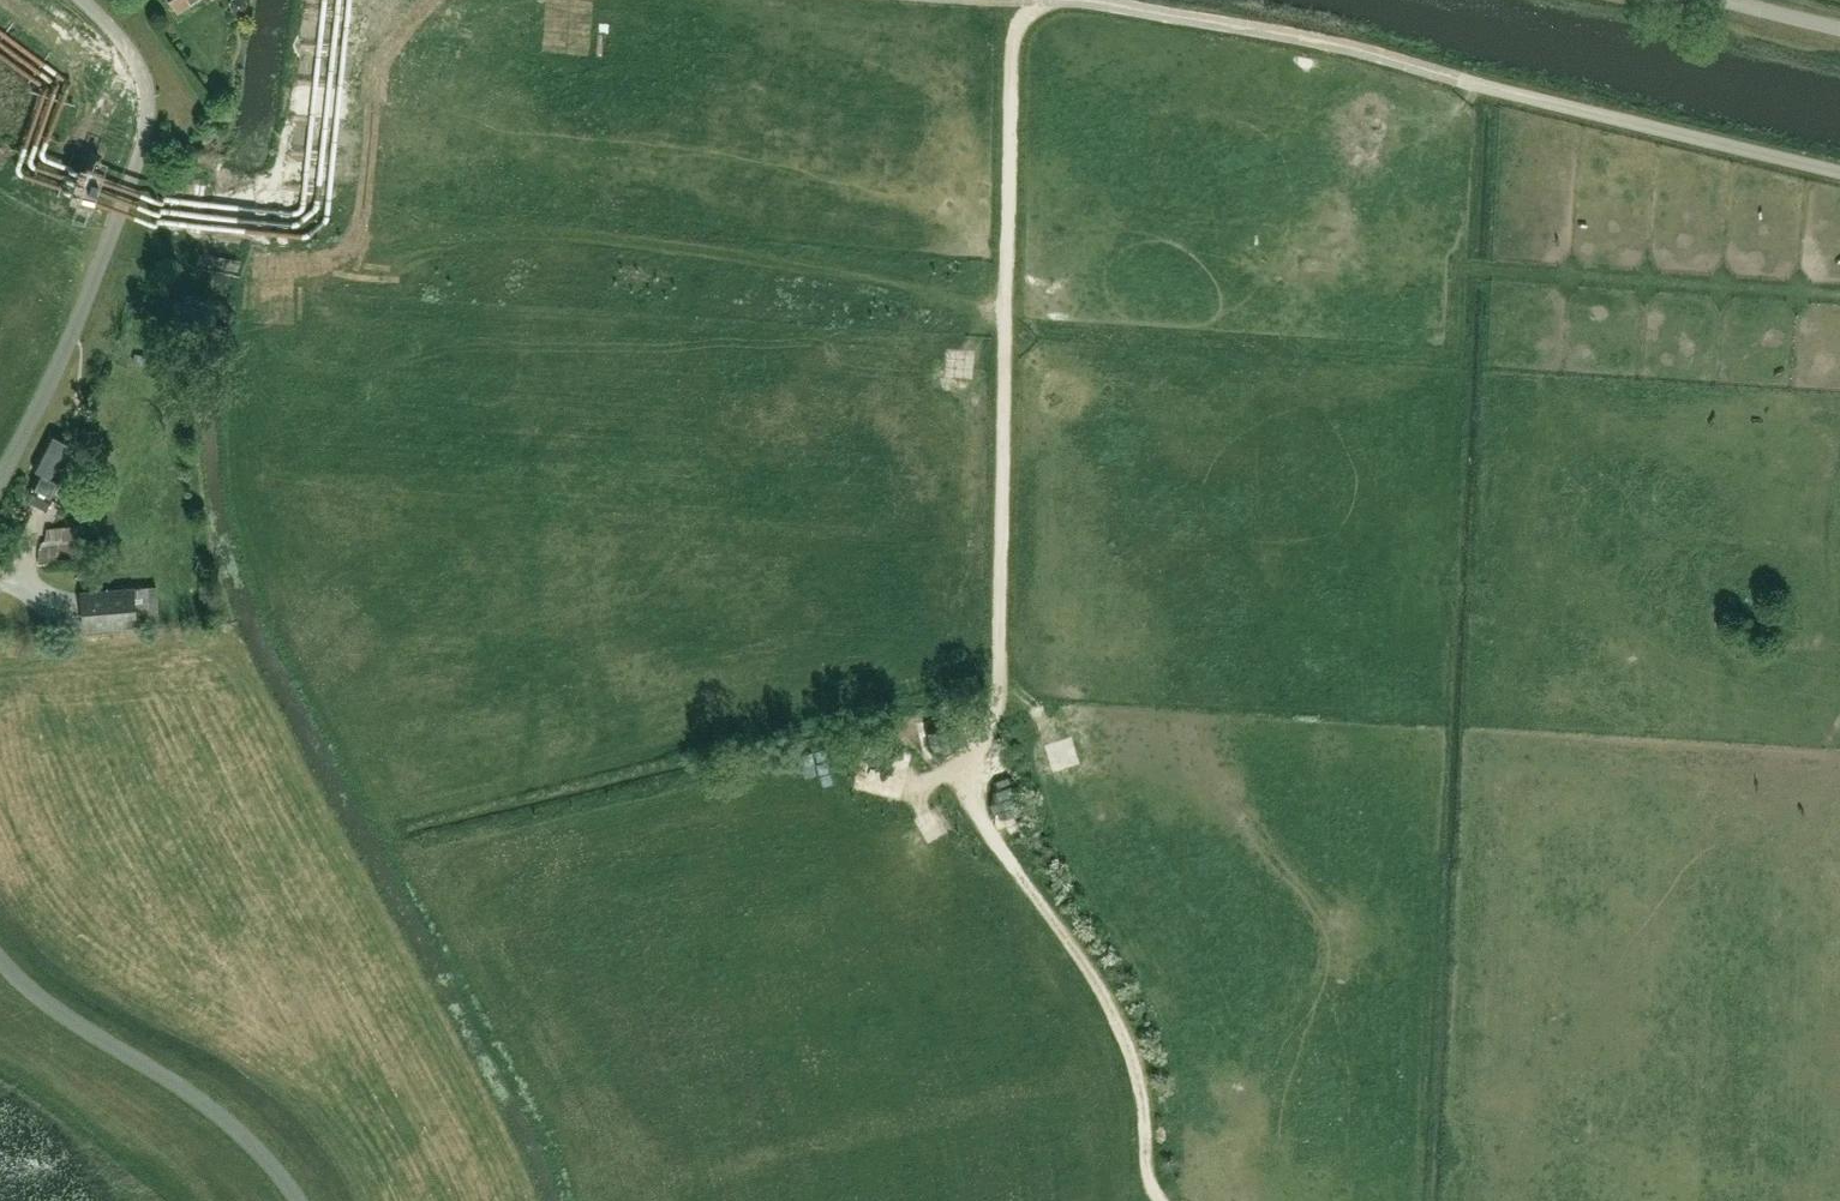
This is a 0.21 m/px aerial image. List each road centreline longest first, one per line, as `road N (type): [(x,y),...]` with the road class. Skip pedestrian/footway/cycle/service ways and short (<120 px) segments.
road 1 (unclassified): [(0,483),(76,327),(148,137),(154,95),(137,56),(83,0)]
road 2 (unclassified): [(302,1200),(269,1157),(206,1103),(60,1011),(0,957)]

